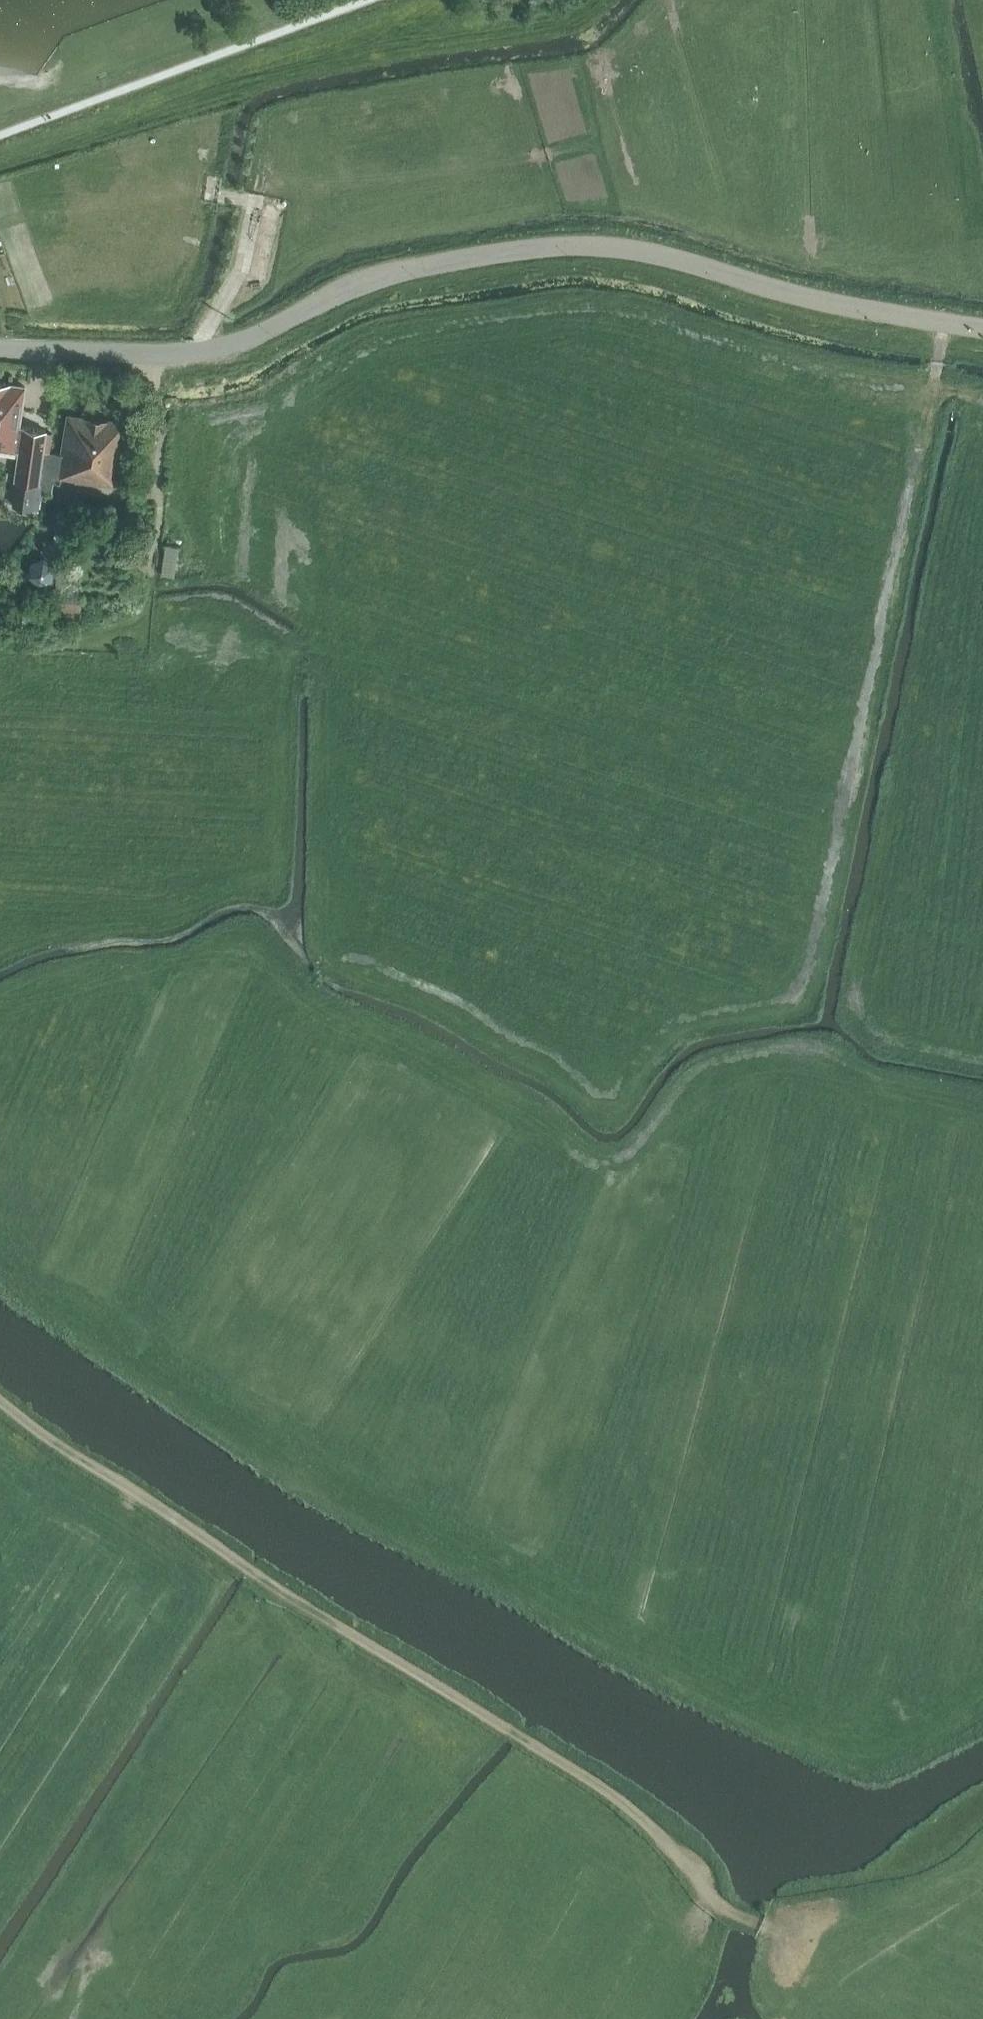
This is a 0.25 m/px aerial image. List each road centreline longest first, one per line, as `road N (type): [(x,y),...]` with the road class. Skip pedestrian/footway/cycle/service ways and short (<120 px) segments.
road 1 (unclassified): [(982,327),(843,305),(657,255),(554,246),(381,276),(237,342),(197,352),(0,348)]
road 2 (track): [(775,1938),(716,1903),(622,1799),(275,1587),(0,1403)]

